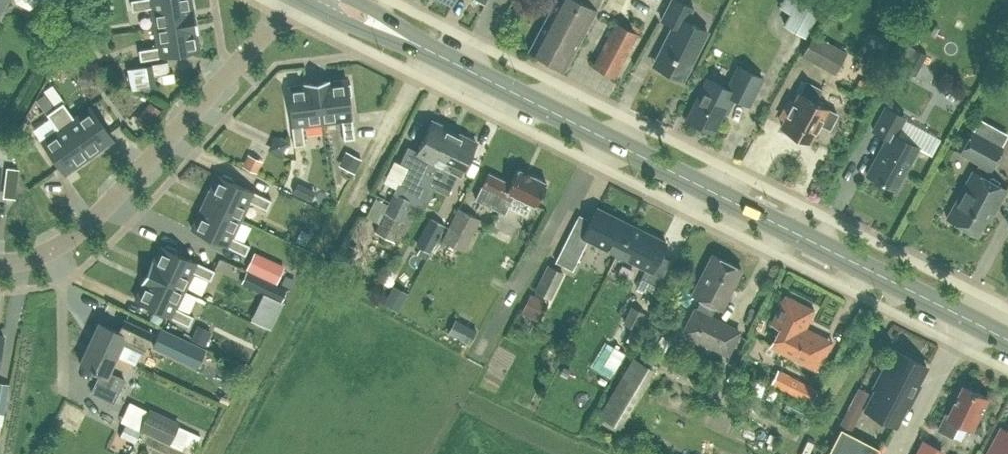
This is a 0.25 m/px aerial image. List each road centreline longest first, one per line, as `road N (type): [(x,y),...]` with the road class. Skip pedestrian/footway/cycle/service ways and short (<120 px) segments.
road 1 (secondary): [(1007,339),(330,0)]
road 2 (residential): [(288,9),(99,212),(56,248),(0,261)]

